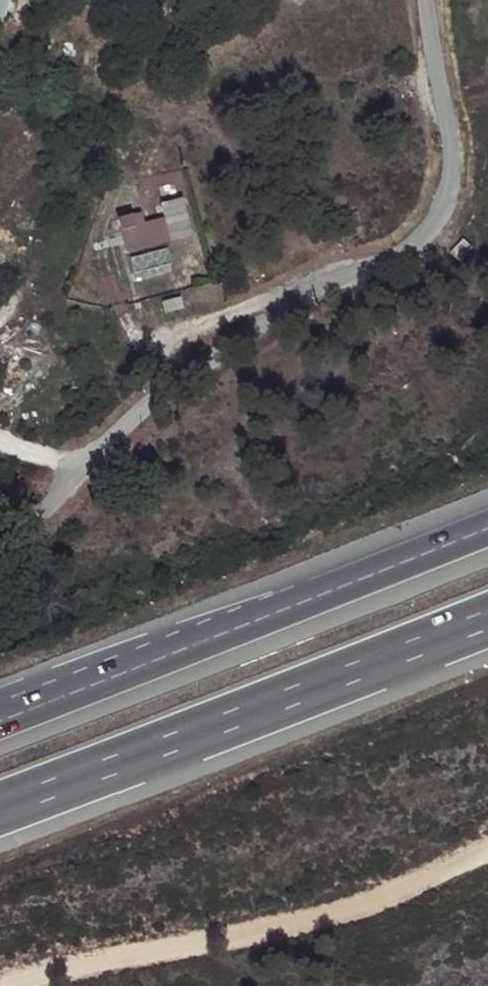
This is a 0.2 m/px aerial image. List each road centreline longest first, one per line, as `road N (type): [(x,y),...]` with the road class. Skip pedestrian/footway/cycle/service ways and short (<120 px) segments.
road 1 (unclassified): [(427,0),(453,166),(445,207),(420,238),(332,276),(164,385),(0,540)]
road 2 (motorway): [(487,524),(0,714)]
road 3 (motorway): [(0,802),(487,615)]
road 4 (track): [(487,848),(367,907),(23,985)]

